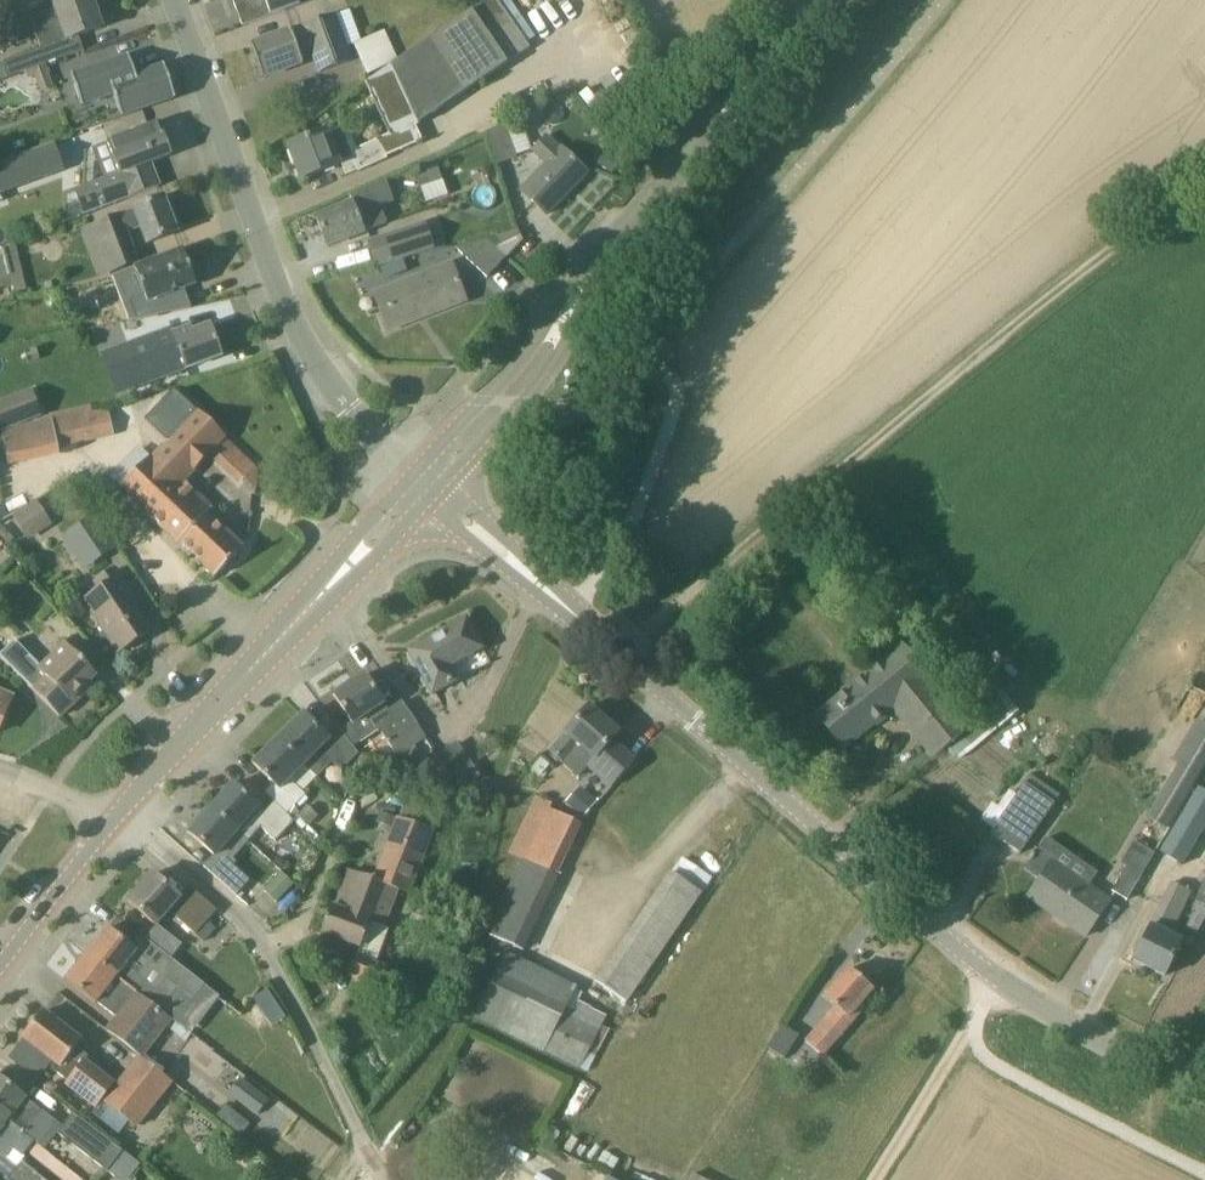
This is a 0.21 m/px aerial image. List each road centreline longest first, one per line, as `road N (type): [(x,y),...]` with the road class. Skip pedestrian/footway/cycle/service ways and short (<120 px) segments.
road 1 (tertiary): [(1204,1093),(997,980),(444,492)]
road 2 (track): [(1204,179),(1021,316),(619,646)]
road 3 (track): [(333,1179),(361,1156),(291,993),(232,895),(113,821),(0,772)]
road 4 (residential): [(416,470),(323,376),(280,295),(183,0)]
road 5 (tertiary): [(113,821),(185,758),(444,492)]
road 6 (tertiary): [(416,470),(193,712),(113,821)]
road 7 (tertiary): [(444,492),(576,334),(600,280),(662,187)]
road 8 (tertiary): [(662,187),(616,226),(519,362),(416,470)]
road 9 (tertiary): [(662,187),(825,0)]
road 10 (tertiary): [(0,968),(113,821)]

